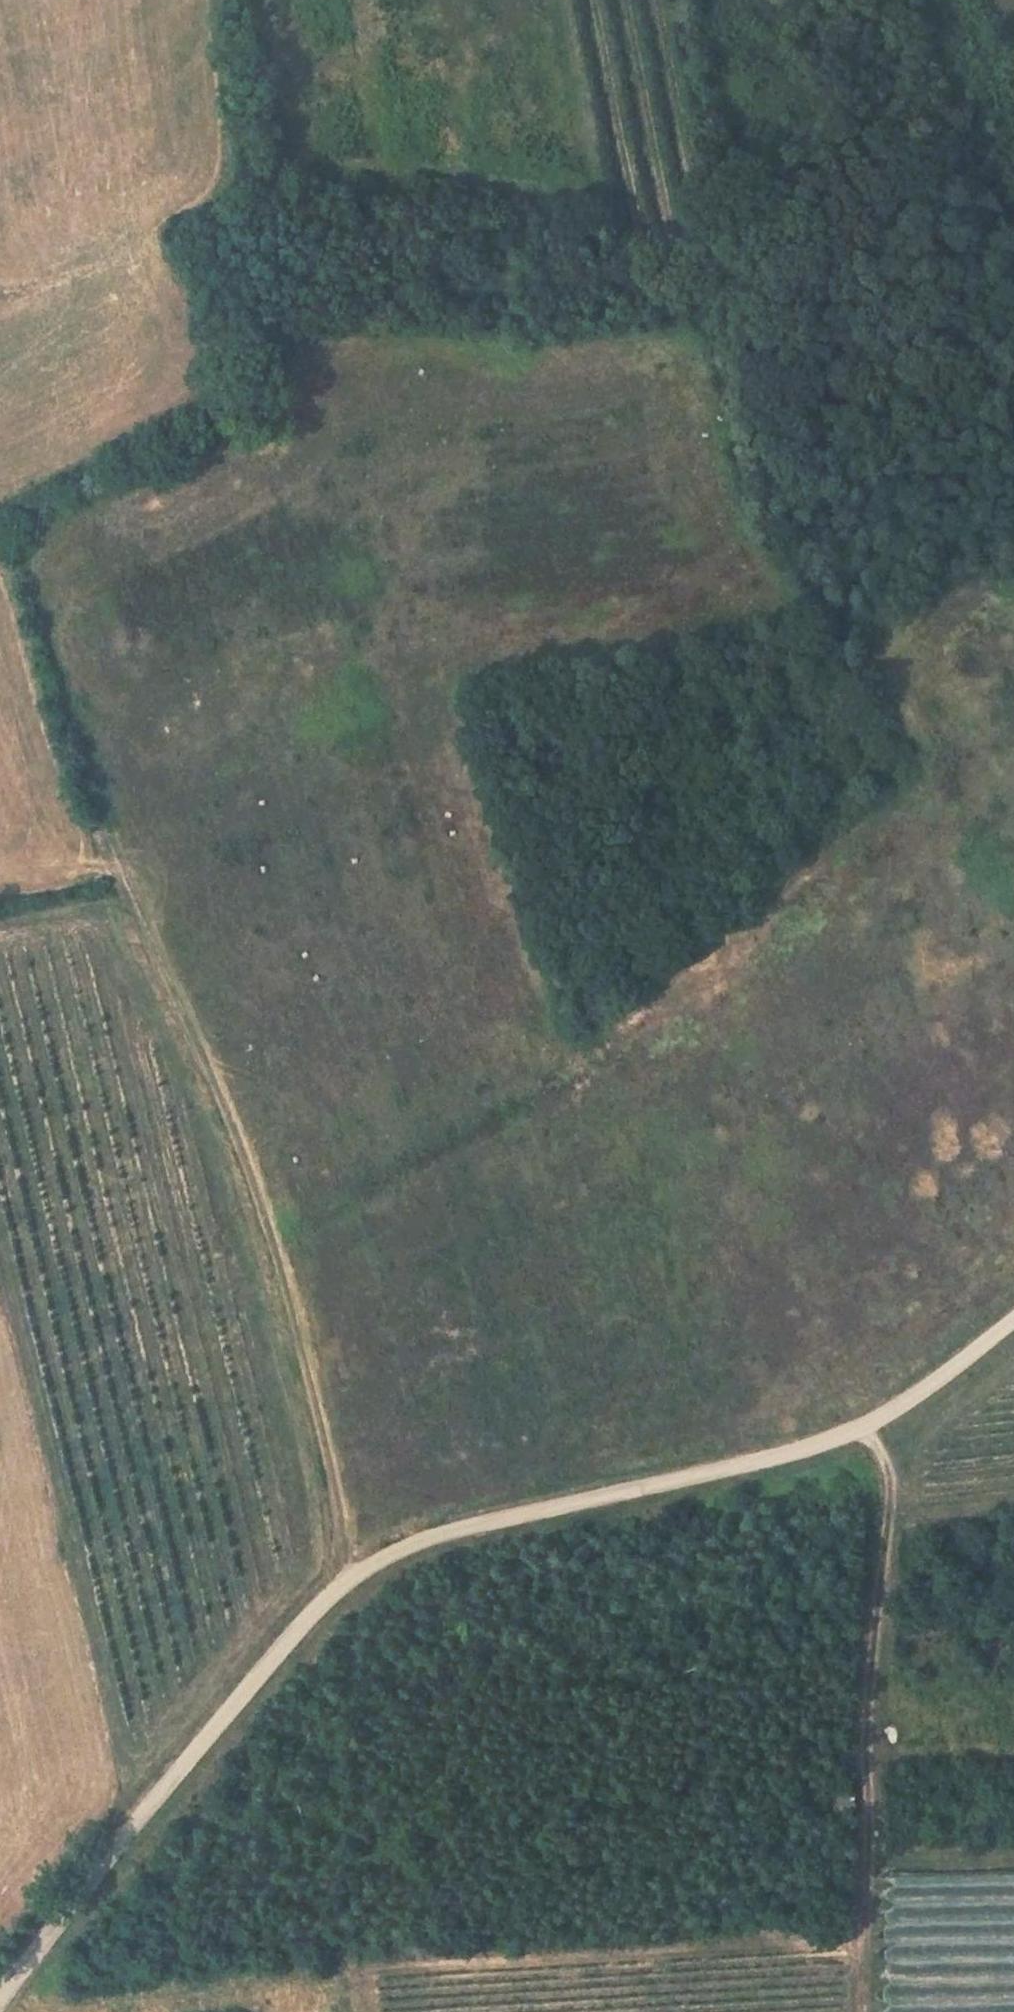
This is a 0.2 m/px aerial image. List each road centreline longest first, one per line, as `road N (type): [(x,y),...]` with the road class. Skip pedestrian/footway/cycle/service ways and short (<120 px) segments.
road 1 (unclassified): [(0,1999),(217,1718),(305,1620),(358,1574),(460,1527),(827,1443),(888,1413),(1013,1319)]
road 2 (track): [(99,866),(121,874),(244,1162),(324,1429),(358,1574)]

